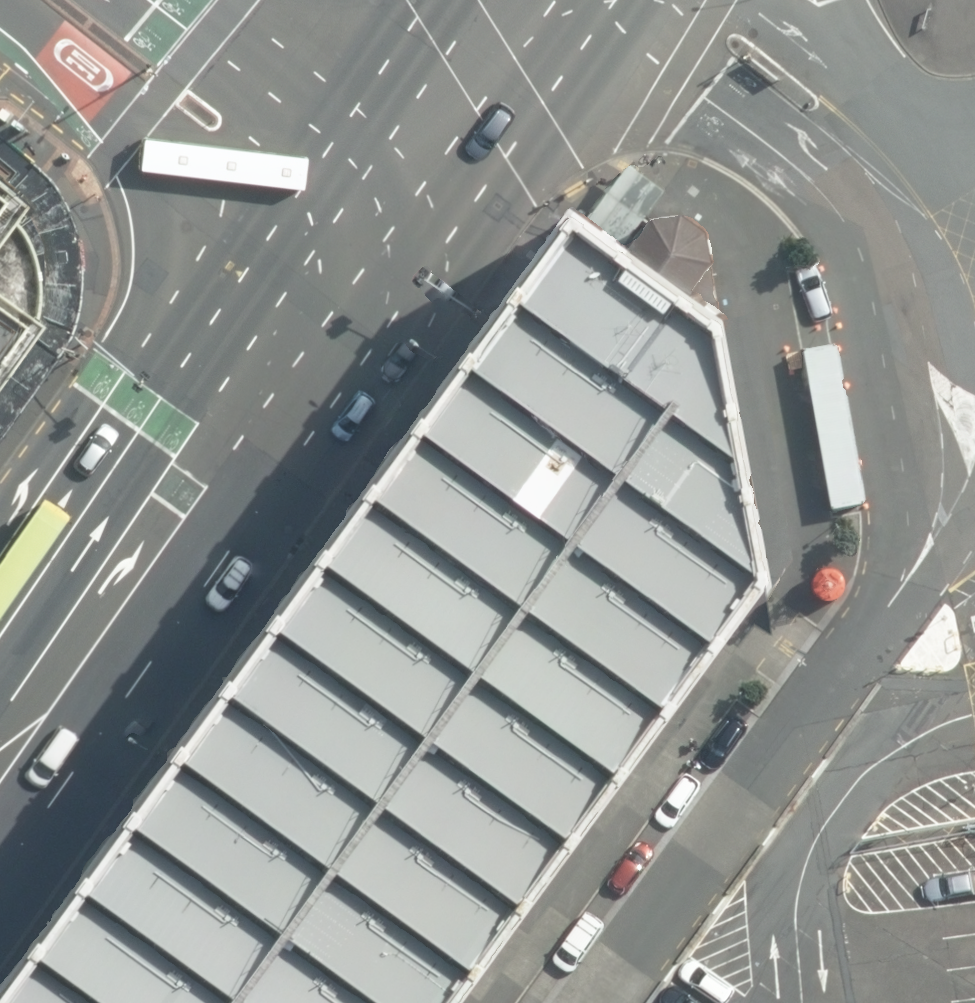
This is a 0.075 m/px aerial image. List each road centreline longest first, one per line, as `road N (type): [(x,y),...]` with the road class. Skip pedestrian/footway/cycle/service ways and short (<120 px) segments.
road 1 (primary): [(393,307),(0,878)]
road 2 (unclassified): [(890,206),(931,312),(956,426),(954,465),(928,544),(832,683)]
road 3 (primary): [(0,602),(263,214)]
road 4 (residential): [(832,683),(600,1002)]
road 5 (tertiary): [(263,214),(0,16)]
road 6 (unclassified): [(660,0),(803,98),(890,206)]
road 7 (primary): [(610,0),(483,181)]
road 8 (primary): [(837,0),(890,206)]
road 9 (tertiary): [(393,307),(263,214)]
road 10 (primary): [(263,214),(358,88)]
road 11 (tertiary): [(358,88),(483,181)]
road 12 (primary): [(483,181),(393,307)]
road 13 (tertiary): [(239,0),(358,88)]

